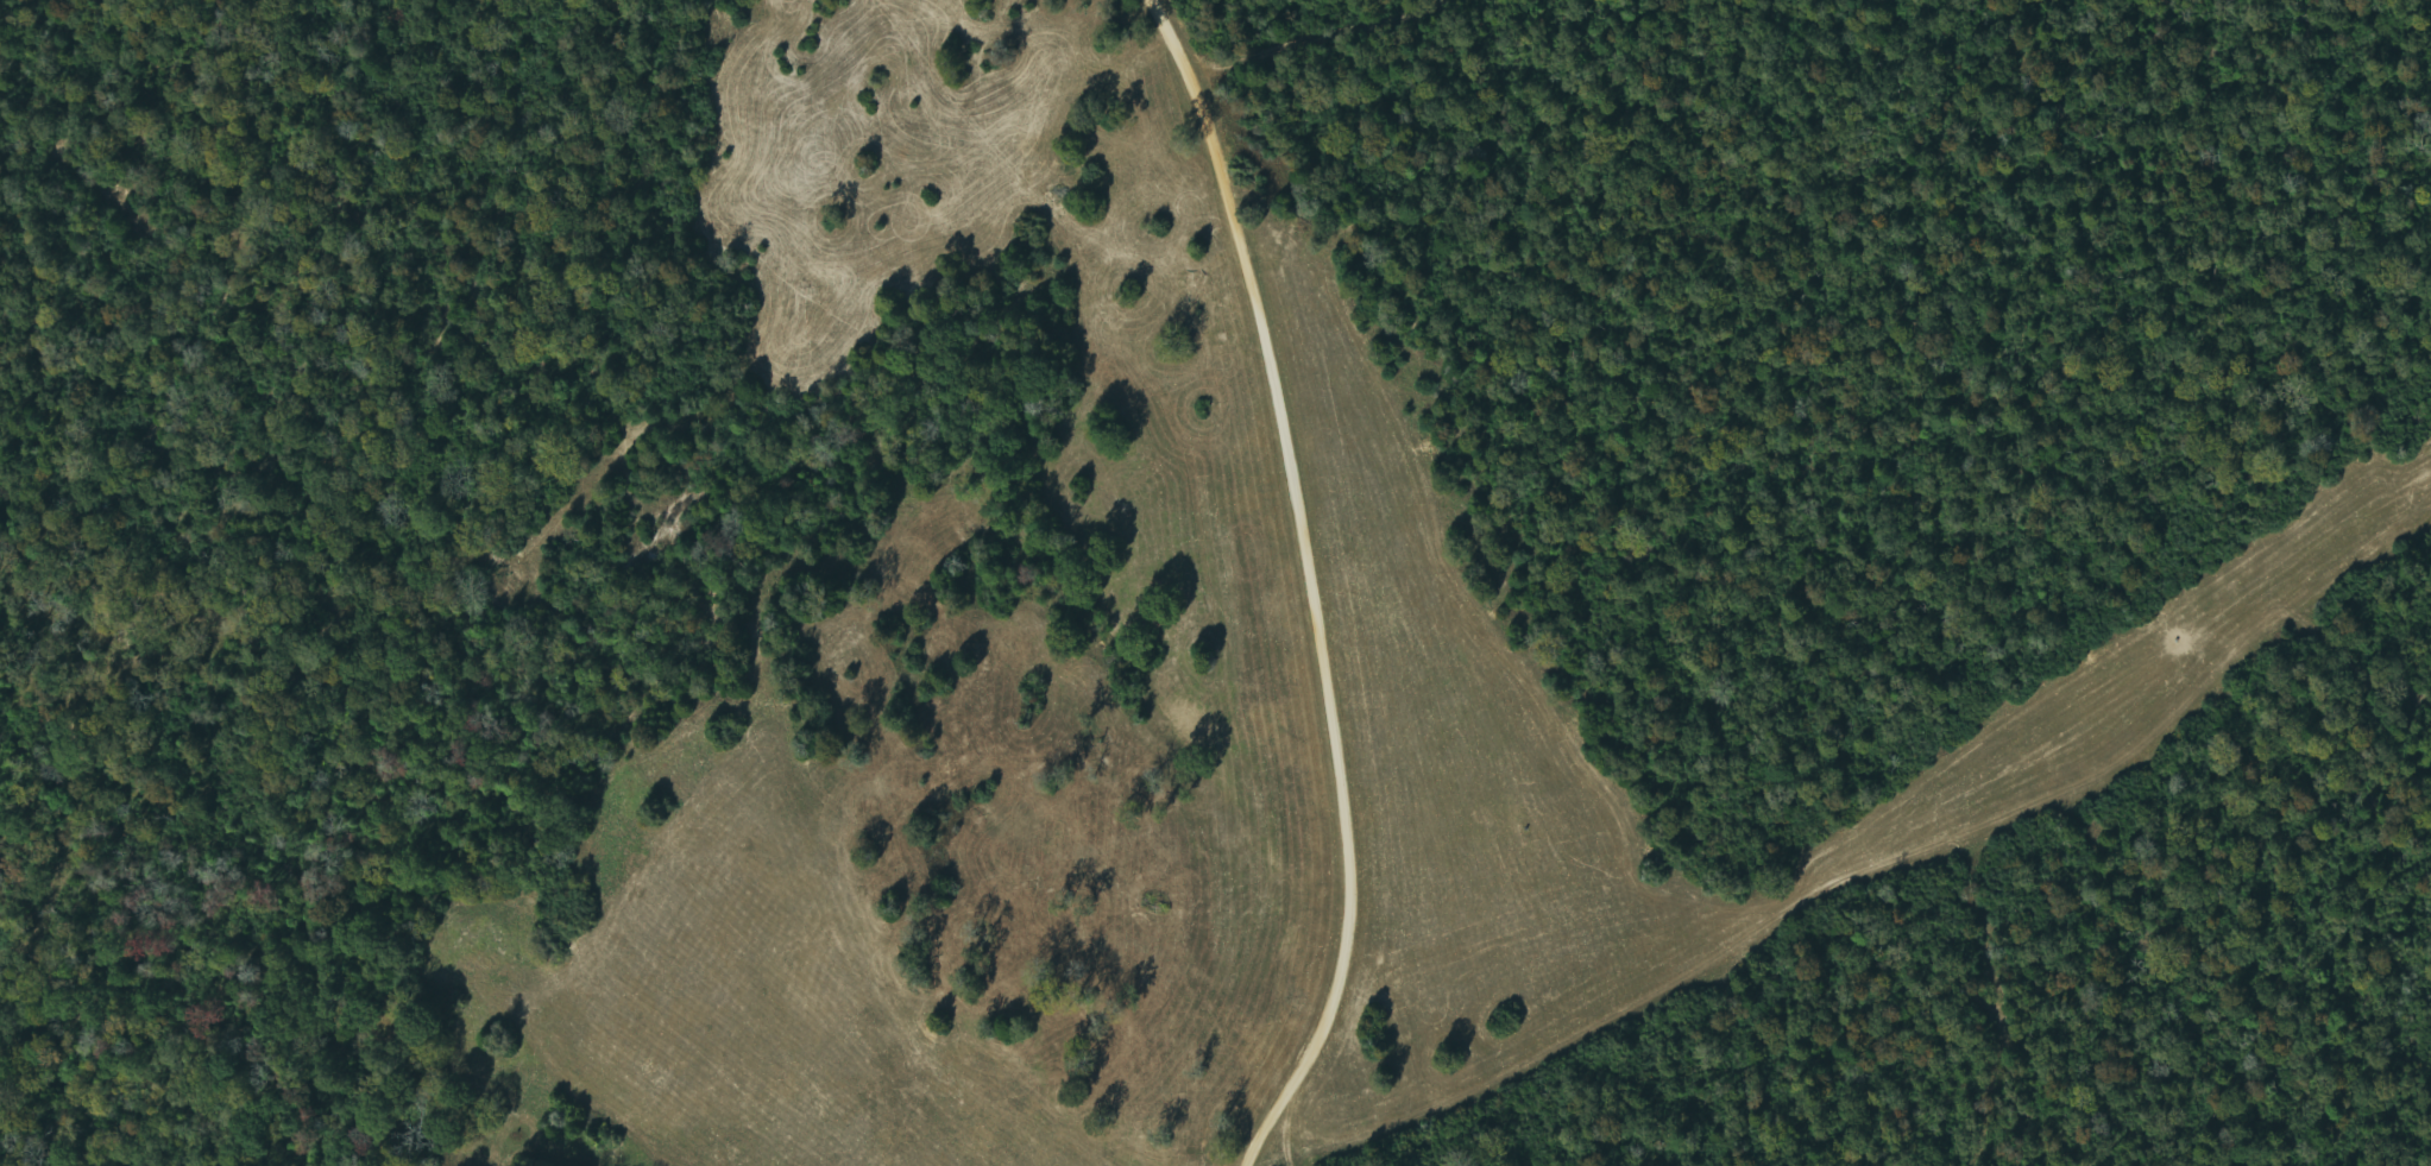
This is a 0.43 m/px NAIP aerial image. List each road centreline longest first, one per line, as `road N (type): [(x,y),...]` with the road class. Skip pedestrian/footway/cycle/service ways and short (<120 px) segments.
road 1 (residential): [(1146,0),(1253,253),(1342,794),(1347,969),(1234,1165)]

